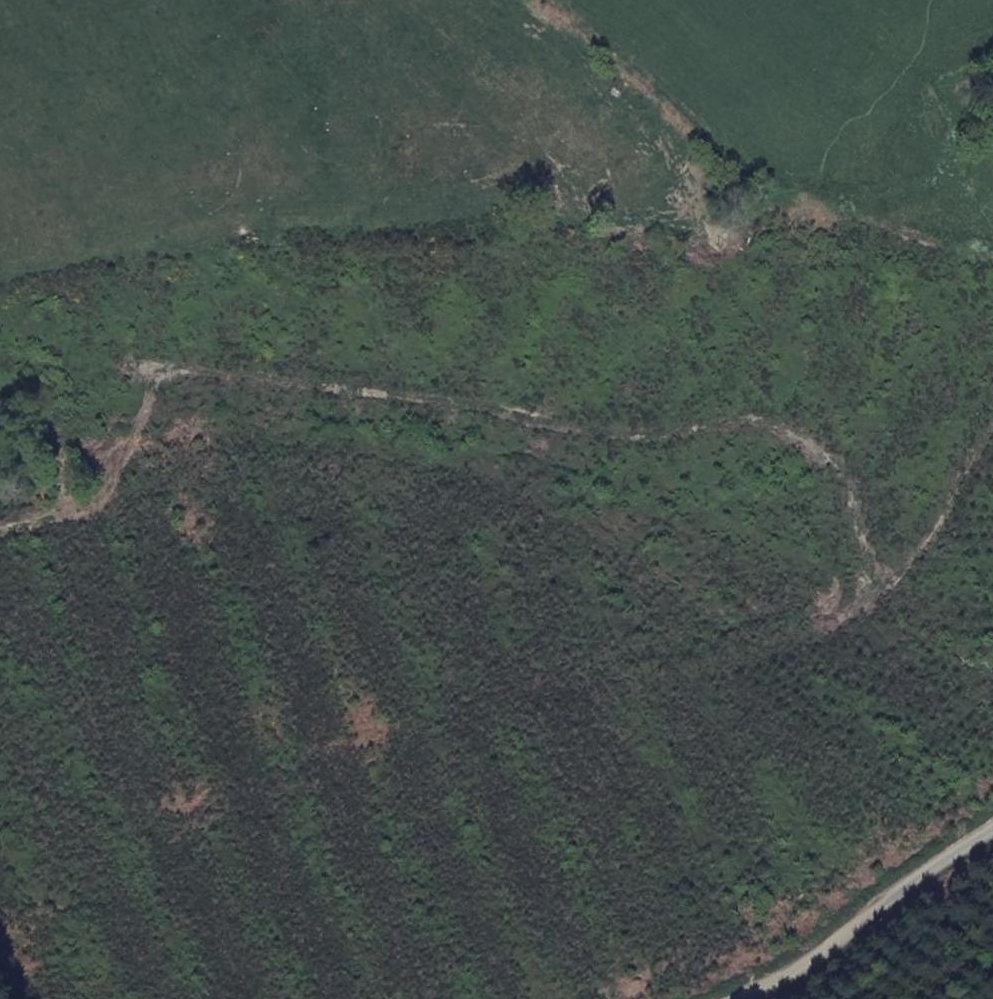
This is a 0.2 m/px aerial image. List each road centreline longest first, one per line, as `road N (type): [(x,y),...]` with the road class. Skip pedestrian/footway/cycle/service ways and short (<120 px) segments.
road 1 (unclassified): [(722,998),(904,904),(992,837)]

